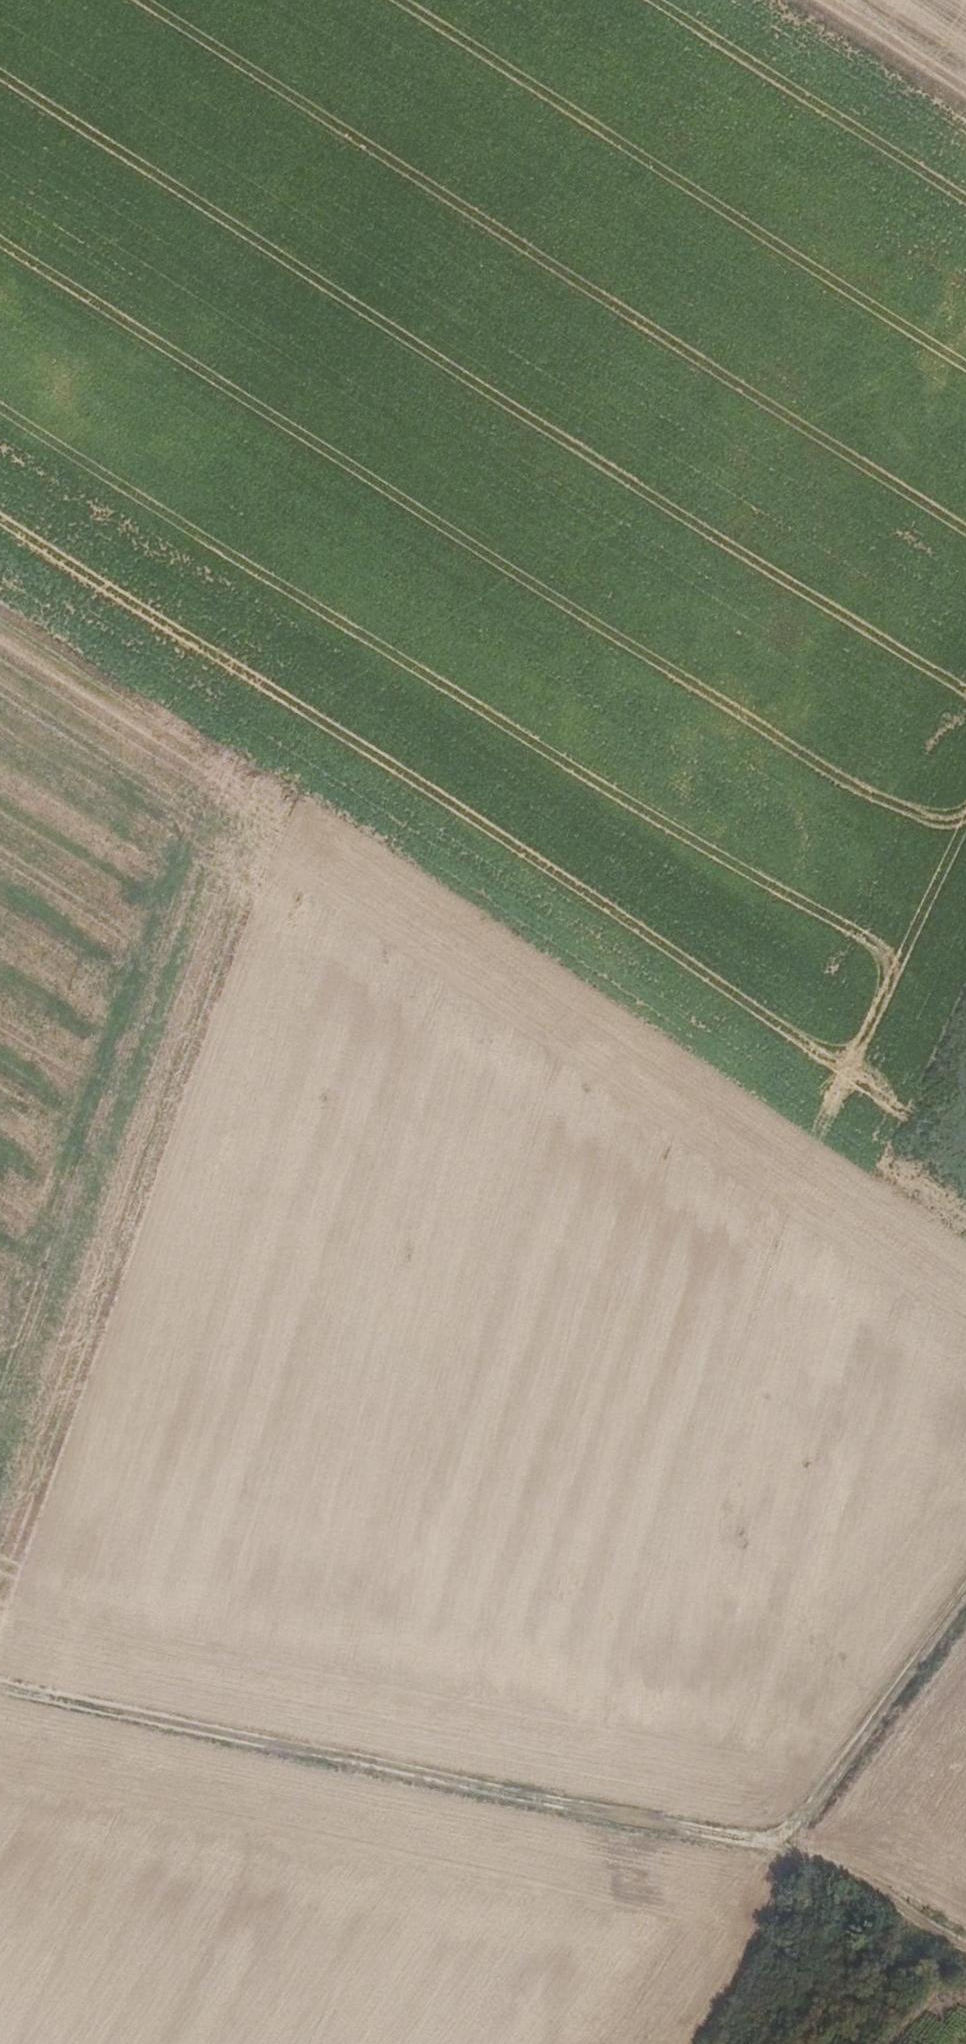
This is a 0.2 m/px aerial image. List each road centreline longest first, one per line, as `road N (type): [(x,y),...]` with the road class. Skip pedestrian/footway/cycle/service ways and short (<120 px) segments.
road 1 (track): [(0,1658),(605,1832),(791,1875)]
road 2 (track): [(791,1875),(965,1607)]
road 3 (track): [(791,1875),(965,1980)]

